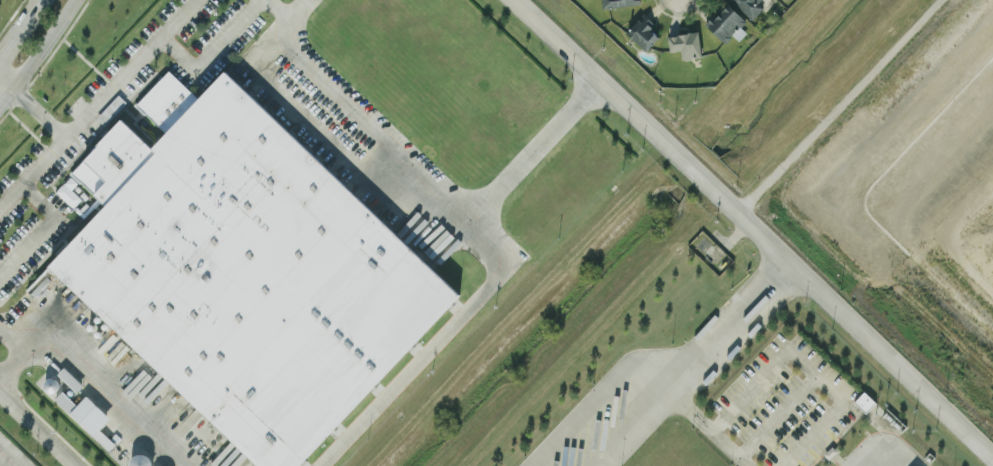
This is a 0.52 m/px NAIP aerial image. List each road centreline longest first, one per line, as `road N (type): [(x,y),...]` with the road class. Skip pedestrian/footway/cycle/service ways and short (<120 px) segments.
road 1 (residential): [(513,0),(992,457)]
road 2 (secondary): [(0,101),(73,0)]

